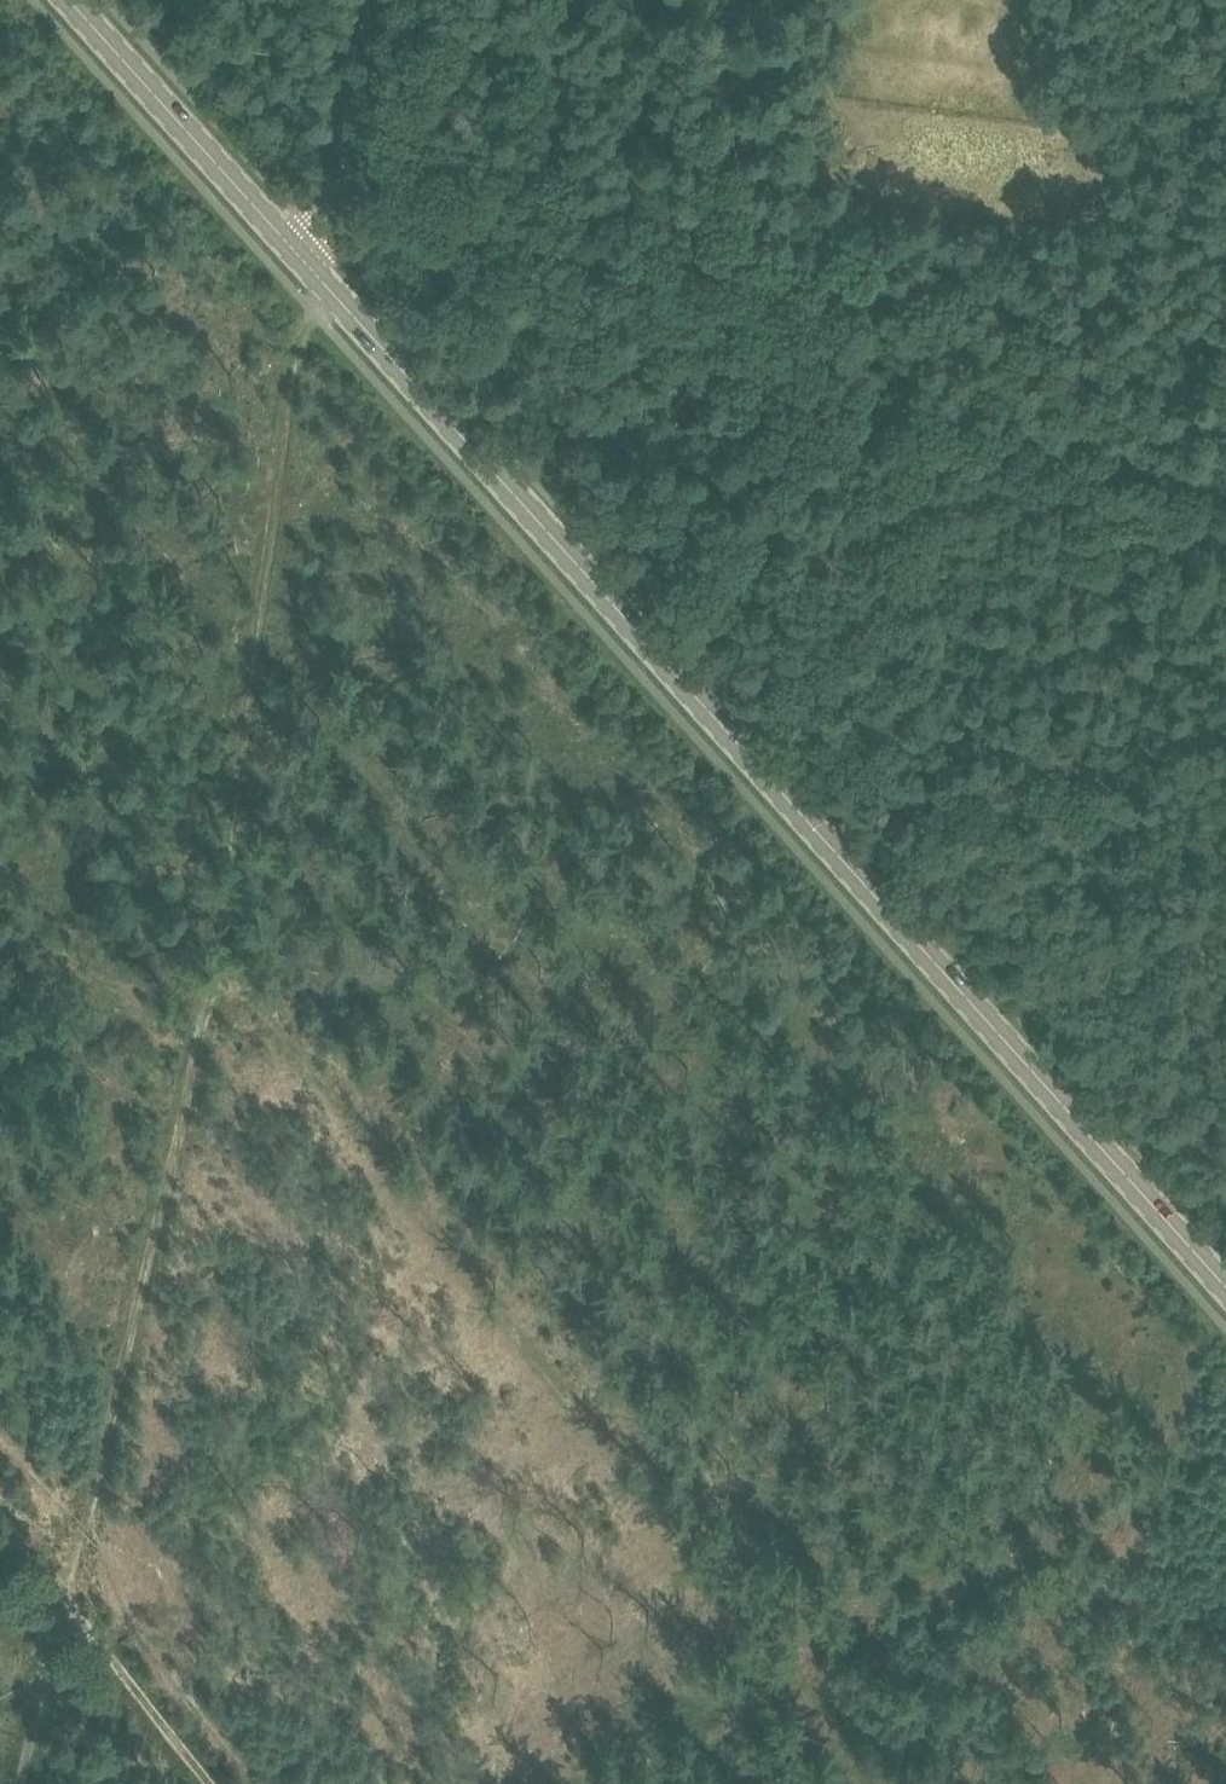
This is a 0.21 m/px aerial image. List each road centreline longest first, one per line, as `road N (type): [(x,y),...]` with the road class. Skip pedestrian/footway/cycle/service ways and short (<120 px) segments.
road 1 (track): [(18,1783),(213,918),(294,360),(305,322),(334,295)]
road 2 (primary): [(1225,1288),(291,247)]
road 3 (track): [(235,1783),(0,1487)]
road 4 (primary): [(291,247),(67,0)]
road 5 (unclassified): [(291,247),(328,214),(373,0)]

